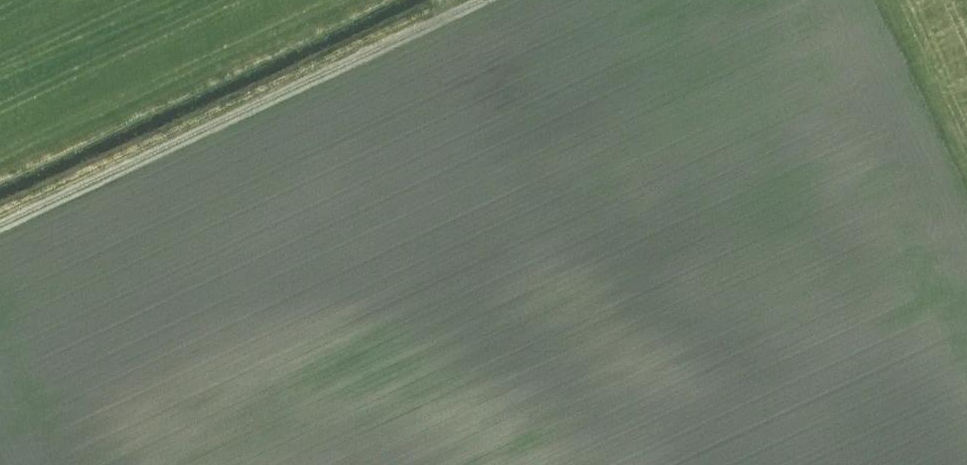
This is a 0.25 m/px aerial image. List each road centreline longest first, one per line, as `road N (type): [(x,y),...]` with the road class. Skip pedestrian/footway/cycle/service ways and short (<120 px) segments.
road 1 (track): [(494,0),(0,229)]

